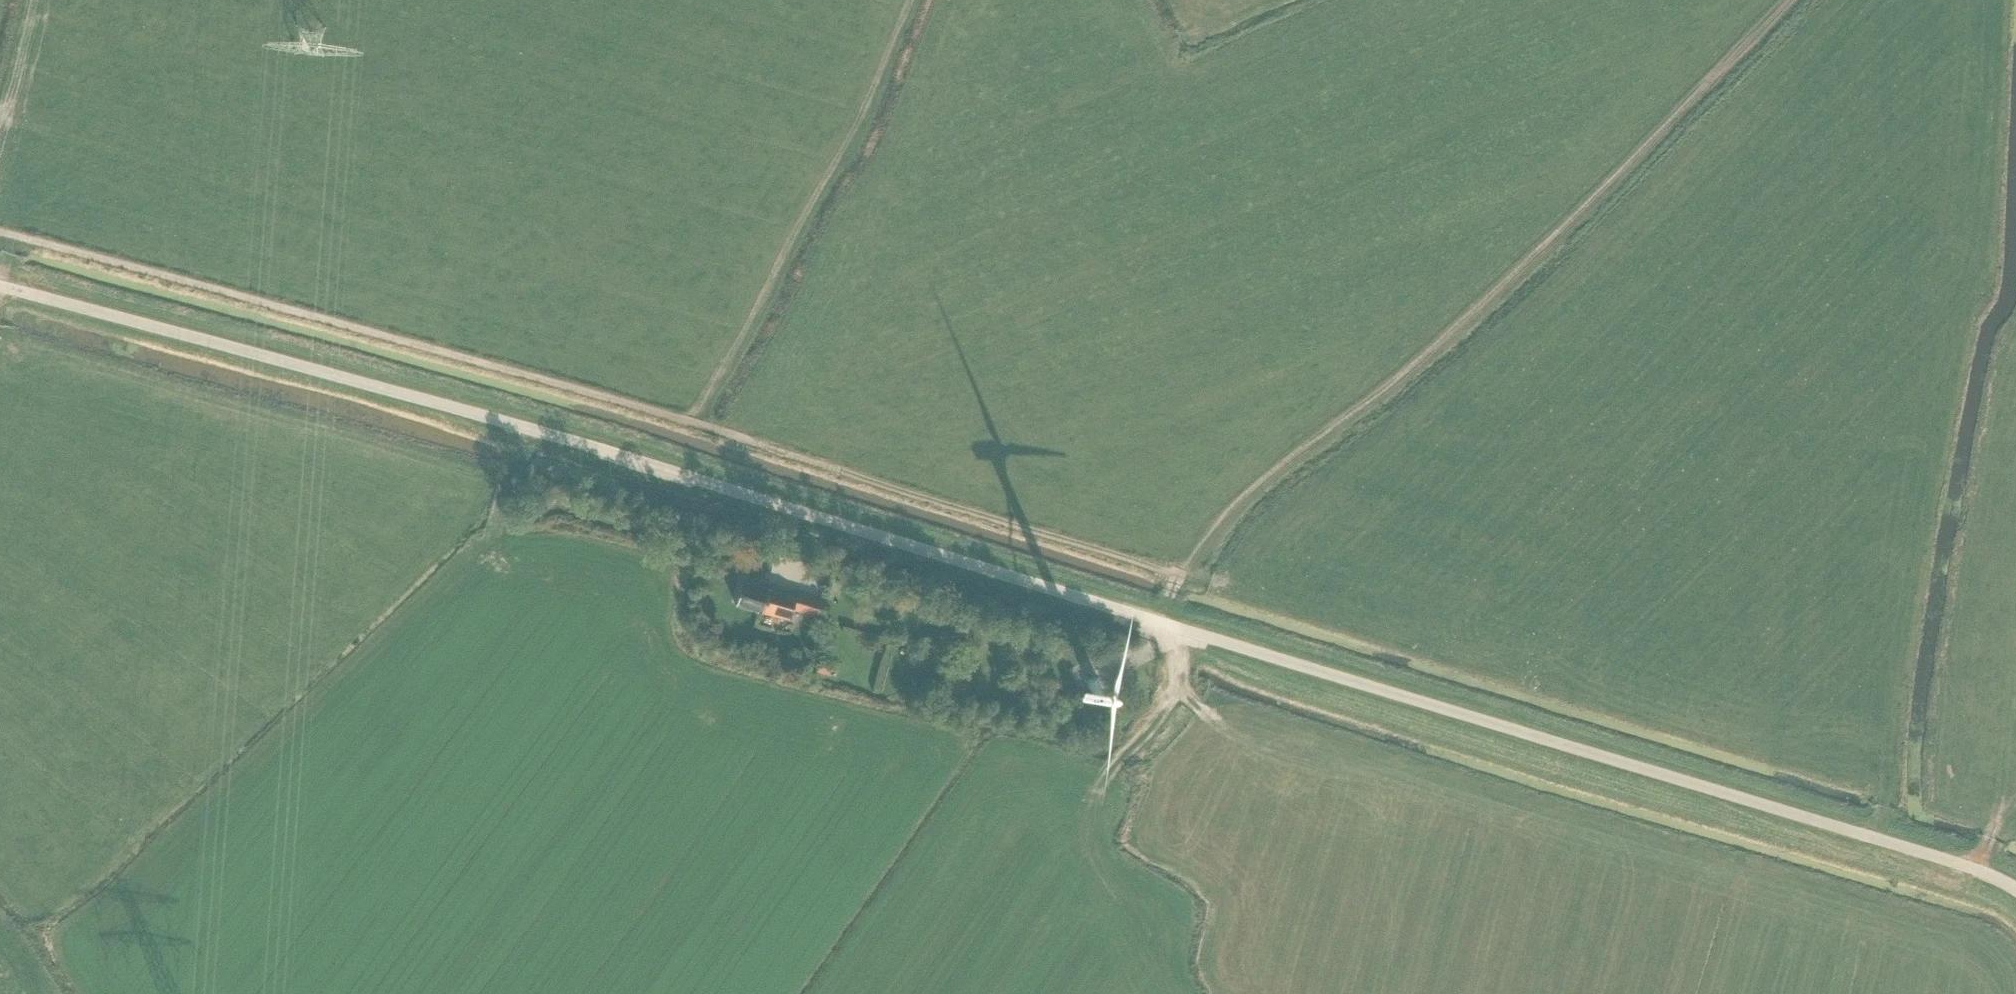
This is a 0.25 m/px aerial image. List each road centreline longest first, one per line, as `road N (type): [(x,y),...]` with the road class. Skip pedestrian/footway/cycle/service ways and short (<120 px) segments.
road 1 (unclassified): [(0,287),(634,460),(1950,860),(2015,889)]

